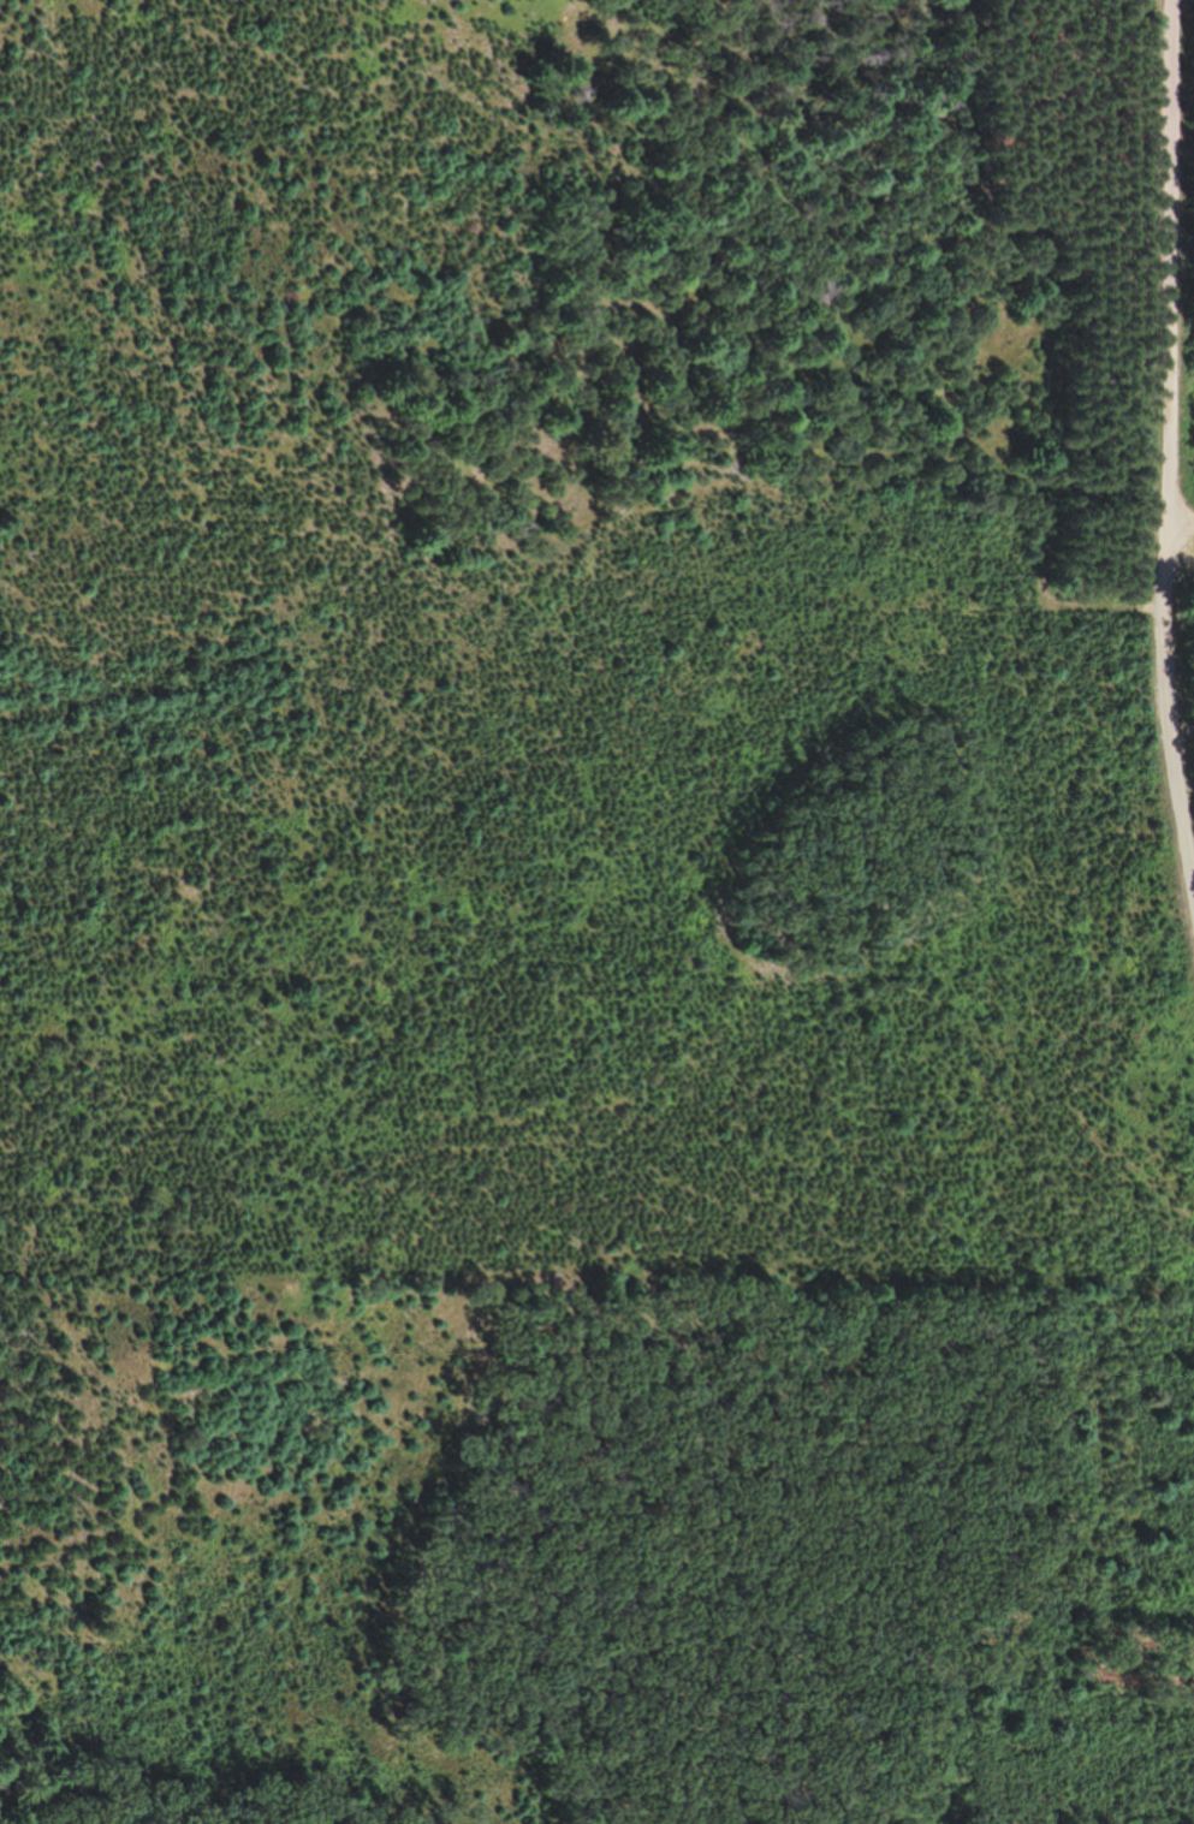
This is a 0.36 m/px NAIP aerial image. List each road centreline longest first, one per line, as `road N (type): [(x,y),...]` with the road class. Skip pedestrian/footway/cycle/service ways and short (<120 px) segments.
road 1 (residential): [(1193,863),(1175,732),(1163,546),(1175,0)]

